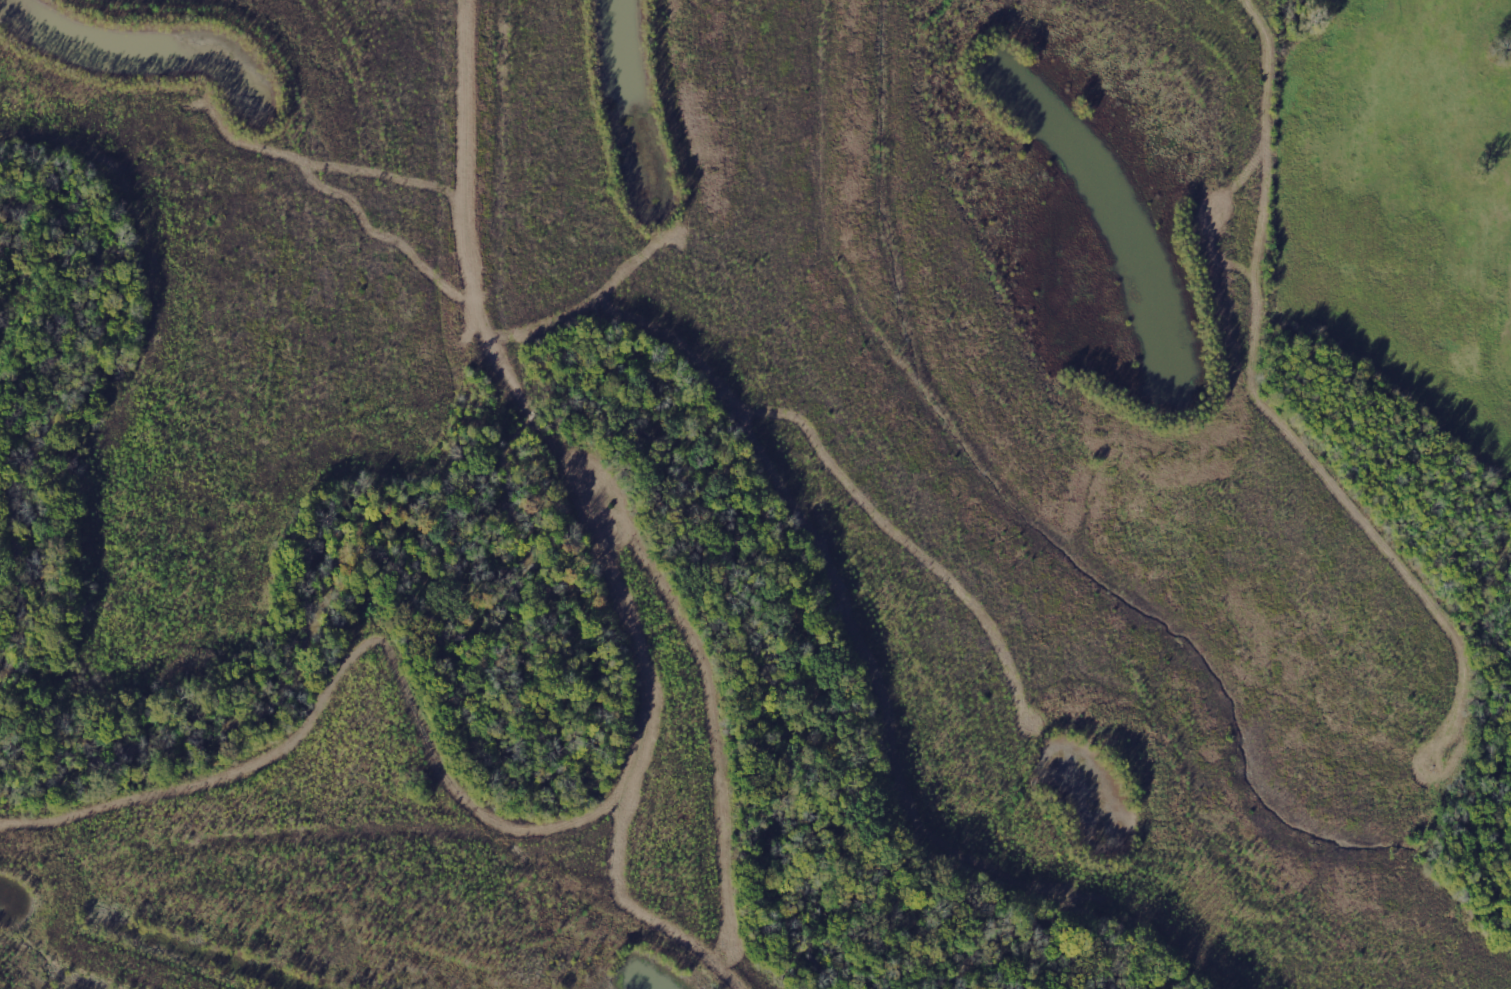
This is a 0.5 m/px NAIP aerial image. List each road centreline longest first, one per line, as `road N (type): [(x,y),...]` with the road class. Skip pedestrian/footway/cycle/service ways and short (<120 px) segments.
road 1 (residential): [(535,411),(633,565),(660,703),(664,749),(587,829)]
road 2 (residential): [(482,0),(483,317),(535,411)]

